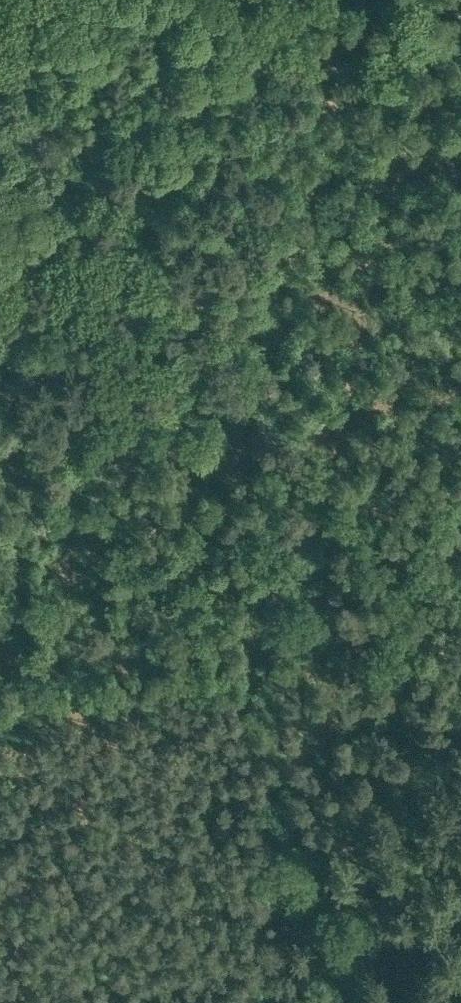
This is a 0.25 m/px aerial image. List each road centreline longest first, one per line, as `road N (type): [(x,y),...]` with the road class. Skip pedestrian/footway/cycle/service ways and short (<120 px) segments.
road 1 (track): [(238,0),(272,58),(460,181)]

